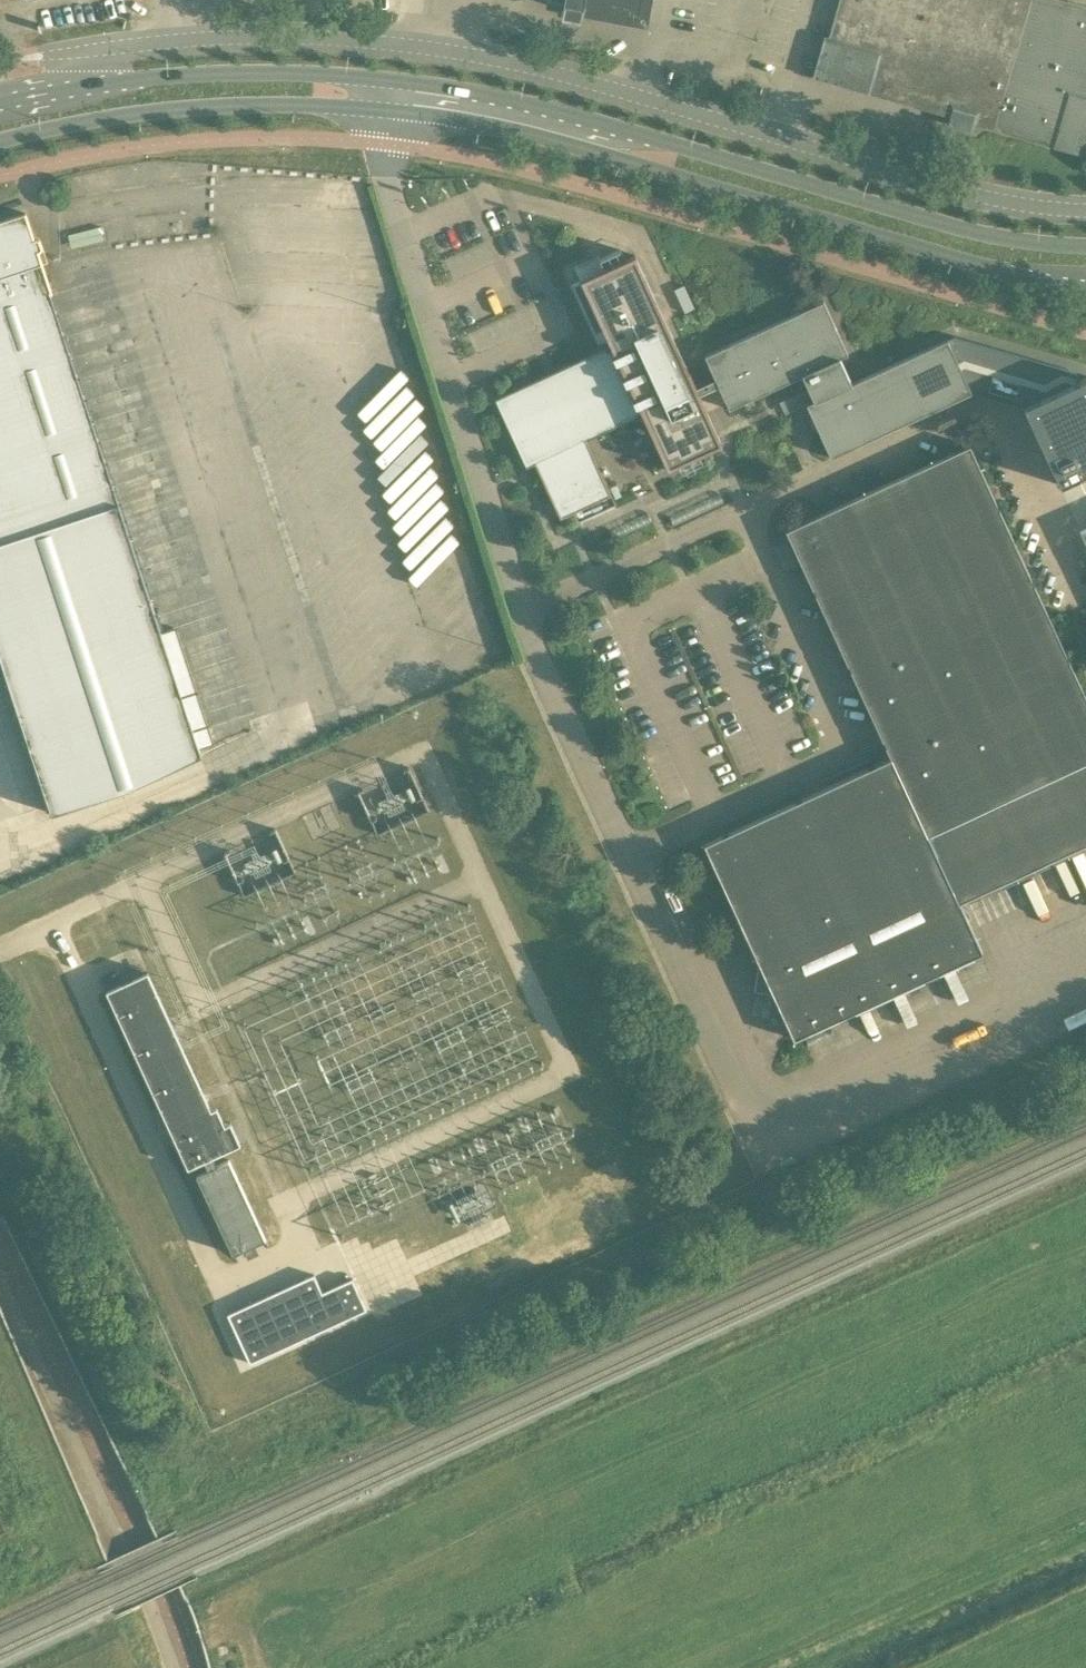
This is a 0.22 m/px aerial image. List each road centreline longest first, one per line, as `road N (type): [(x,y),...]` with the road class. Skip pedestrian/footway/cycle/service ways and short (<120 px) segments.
road 1 (tertiary): [(1085,209),(1000,200),(472,51),(318,39),(151,42),(104,52),(86,85)]
road 2 (secondary): [(598,138),(652,168),(969,259),(1085,284)]
road 3 (secondary): [(1085,247),(993,235),(682,146),(598,138)]
road 4 (secondary): [(0,142),(182,107),(331,105),(384,94)]
road 5 (secondary): [(384,94),(317,73),(242,70),(86,85)]
road 6 (secondary): [(384,94),(598,138)]

